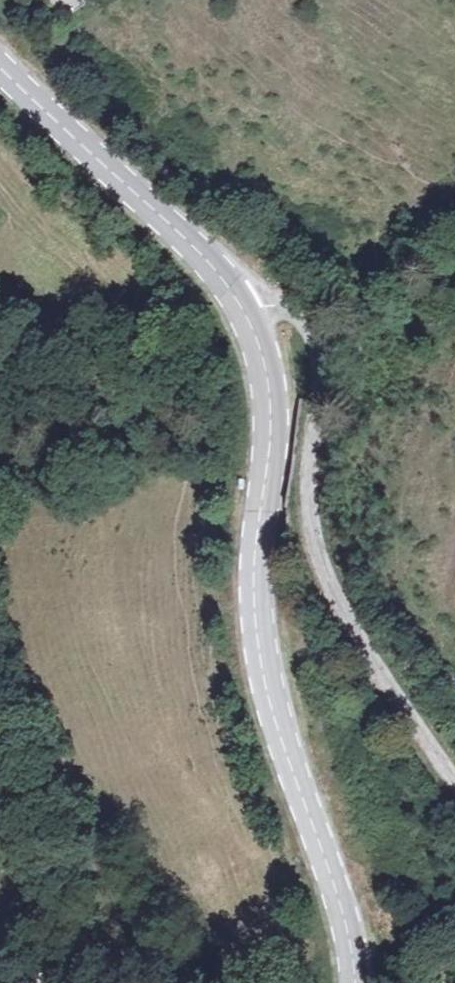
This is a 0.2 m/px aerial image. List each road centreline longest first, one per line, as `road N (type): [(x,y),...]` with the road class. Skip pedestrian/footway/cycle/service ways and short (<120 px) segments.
road 1 (secondary): [(355,982),(347,926),(266,684),(255,578),(271,402),(248,316),(225,284)]
road 2 (residential): [(225,284),(260,293),(305,334),(315,370),(308,525),(318,559),(339,611),(454,782)]
road 3 (secondary): [(0,72),(225,284)]

